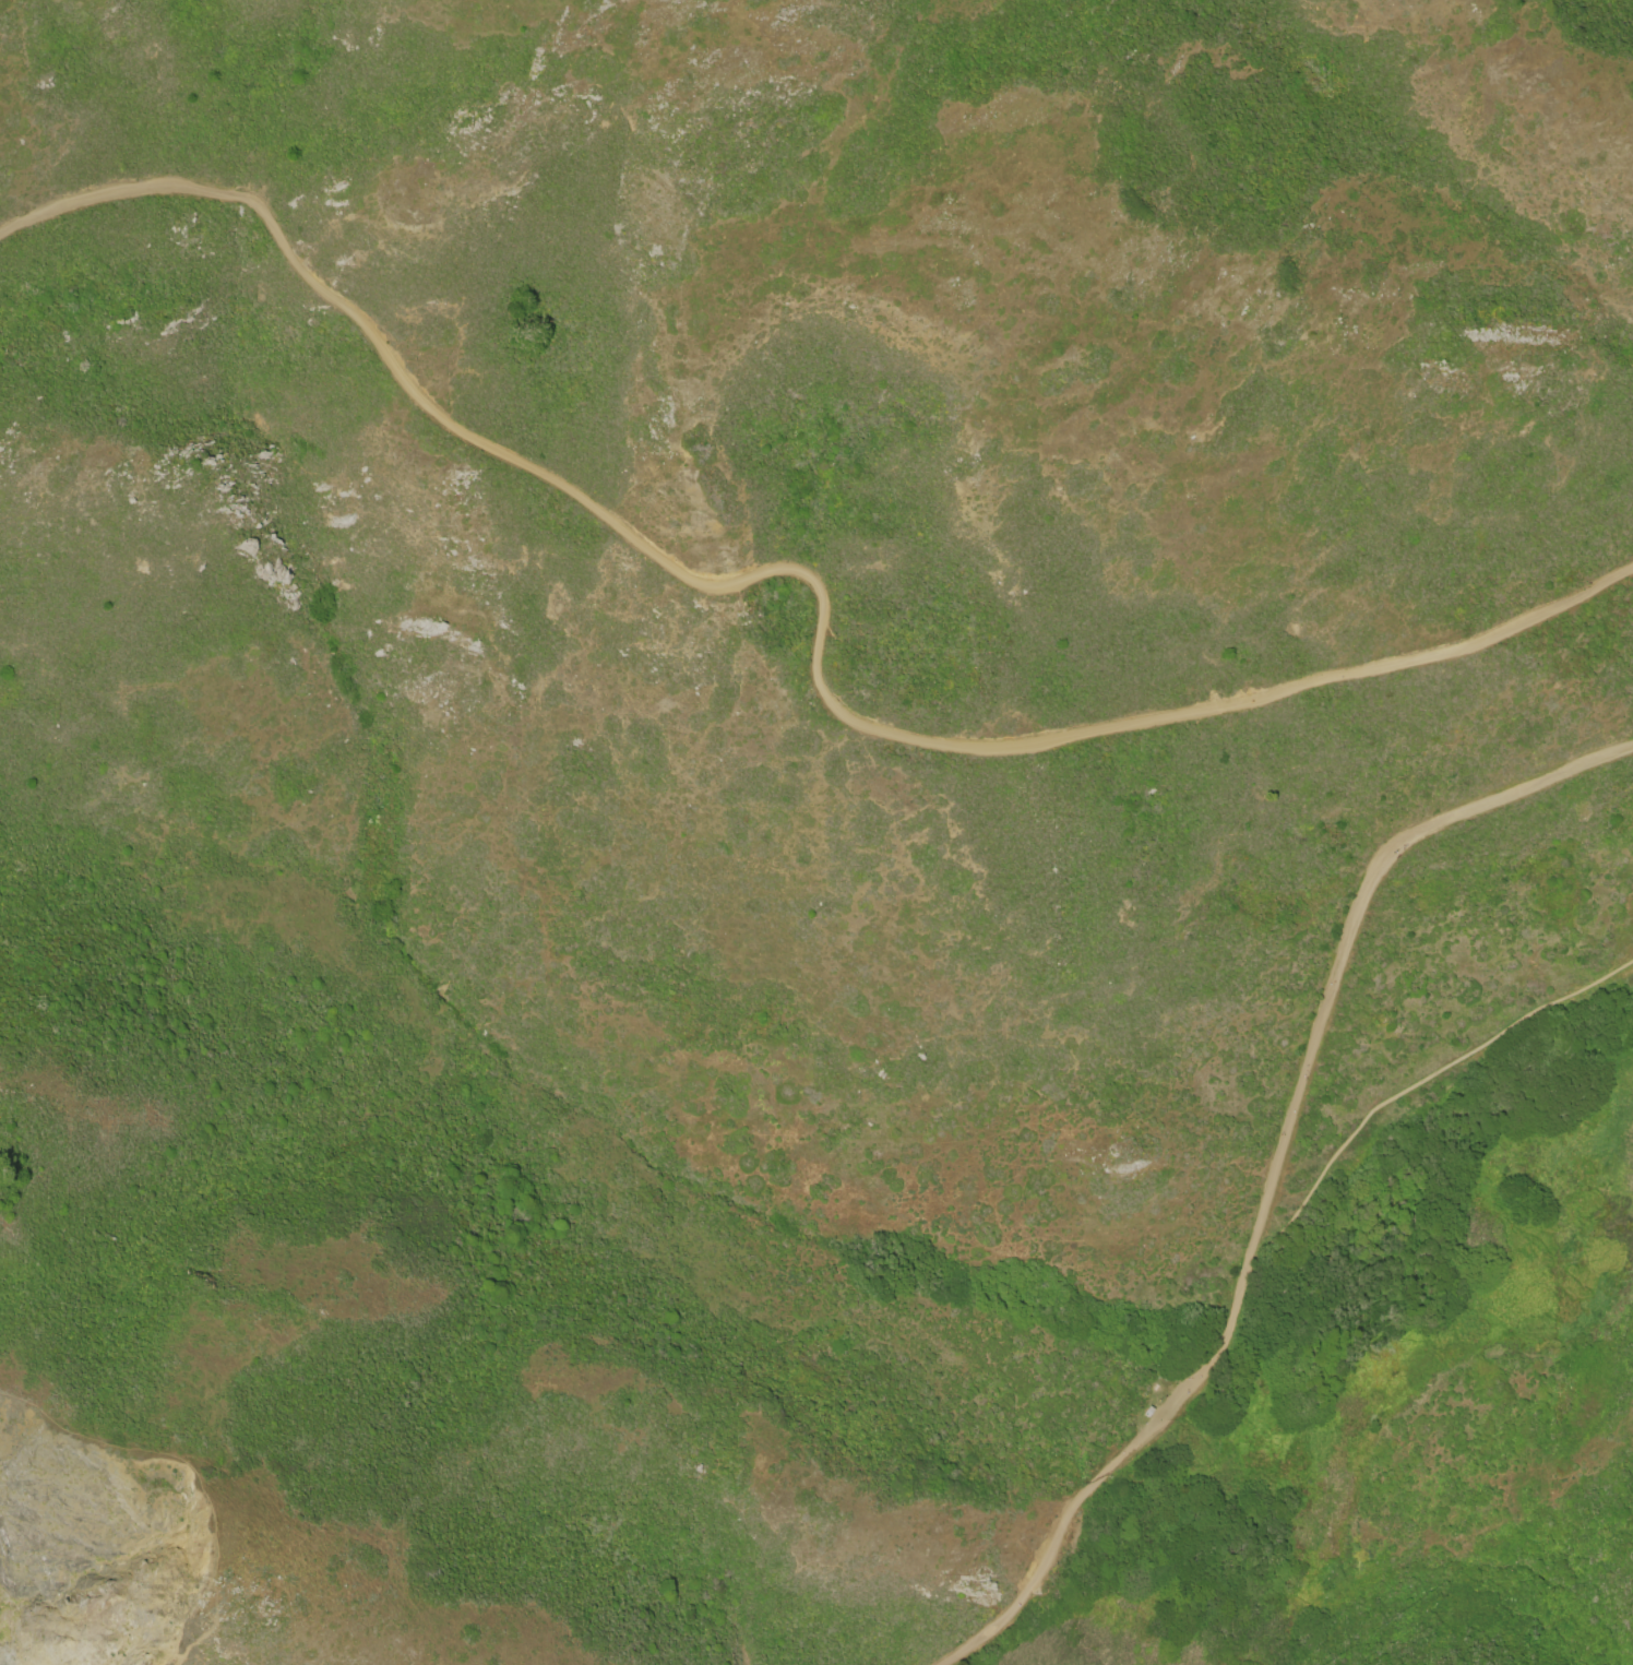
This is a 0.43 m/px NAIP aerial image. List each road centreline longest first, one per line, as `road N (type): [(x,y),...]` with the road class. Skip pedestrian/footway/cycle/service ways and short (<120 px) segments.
road 1 (track): [(1632,568),(1463,651),(1247,703),(1041,748),(951,749),(906,740),(855,726),(819,694),(823,614),(814,584),(792,570),(714,591),(686,580),(540,475),(437,417),(412,394),(366,324),(295,267),(251,203),(122,190),(0,232)]
road 2 (track): [(1632,744),(1435,824),(1388,853),(1358,901),(1218,1377),(1086,1503),(1037,1608),(961,1664)]

